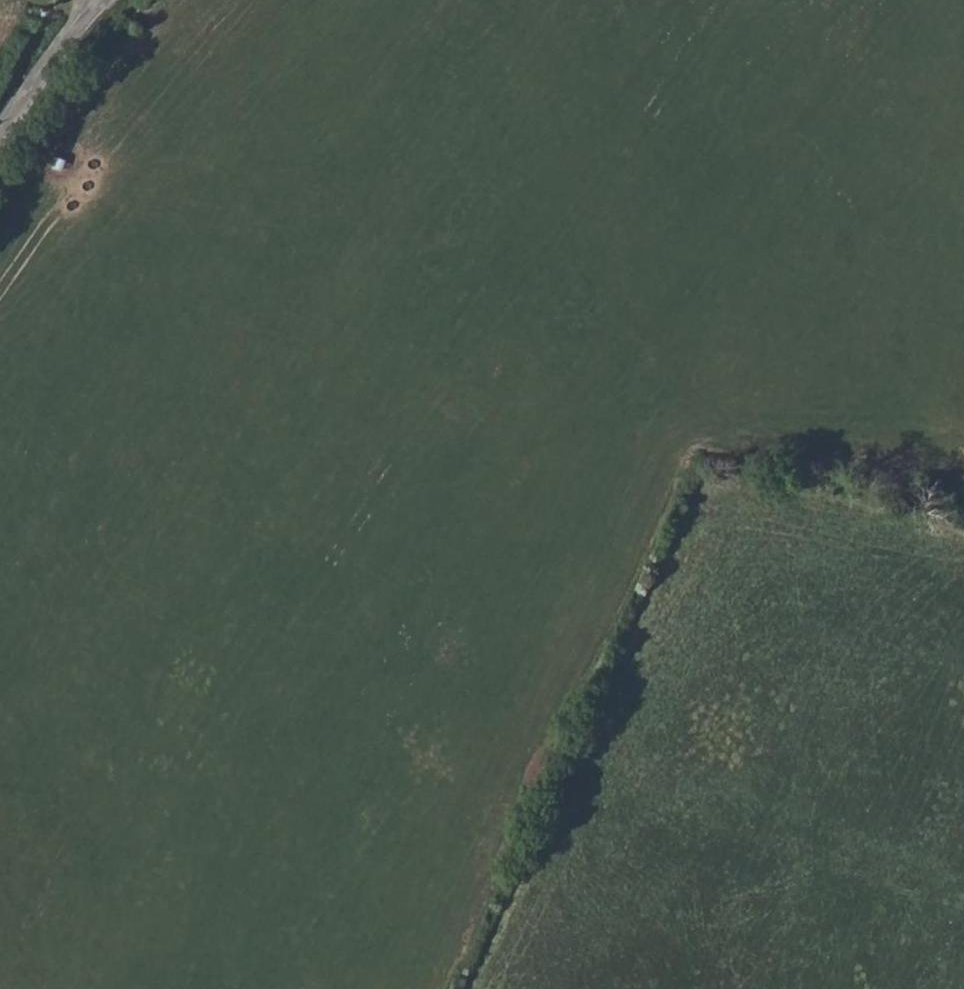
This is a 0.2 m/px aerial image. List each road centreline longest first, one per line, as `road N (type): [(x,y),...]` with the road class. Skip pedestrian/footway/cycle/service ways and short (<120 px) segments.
road 1 (unclassified): [(0,148),(100,0)]

